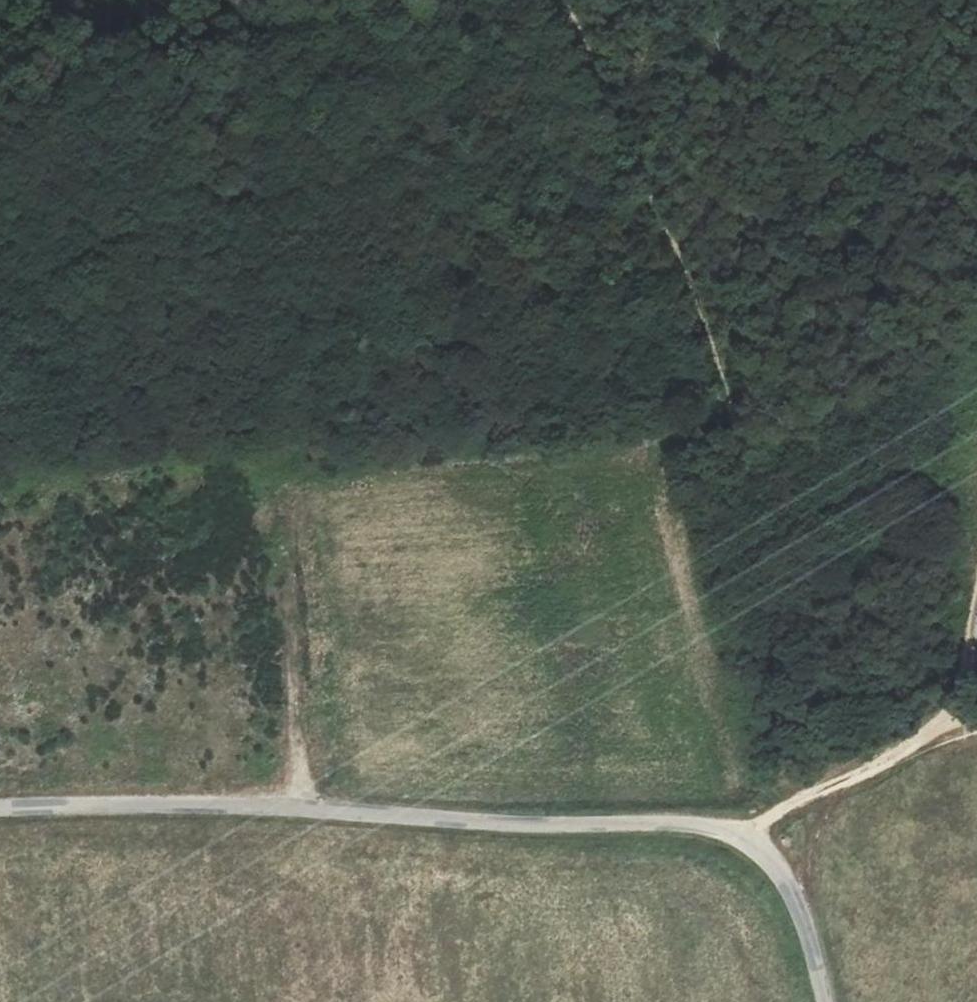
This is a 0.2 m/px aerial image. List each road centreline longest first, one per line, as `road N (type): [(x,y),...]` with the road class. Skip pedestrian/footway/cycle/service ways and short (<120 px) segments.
road 1 (unclassified): [(825,1001),(791,893),(744,835),(720,828),(173,807),(0,813)]
road 2 (track): [(744,835),(792,801),(976,721)]
road 3 (track): [(976,572),(962,722)]

